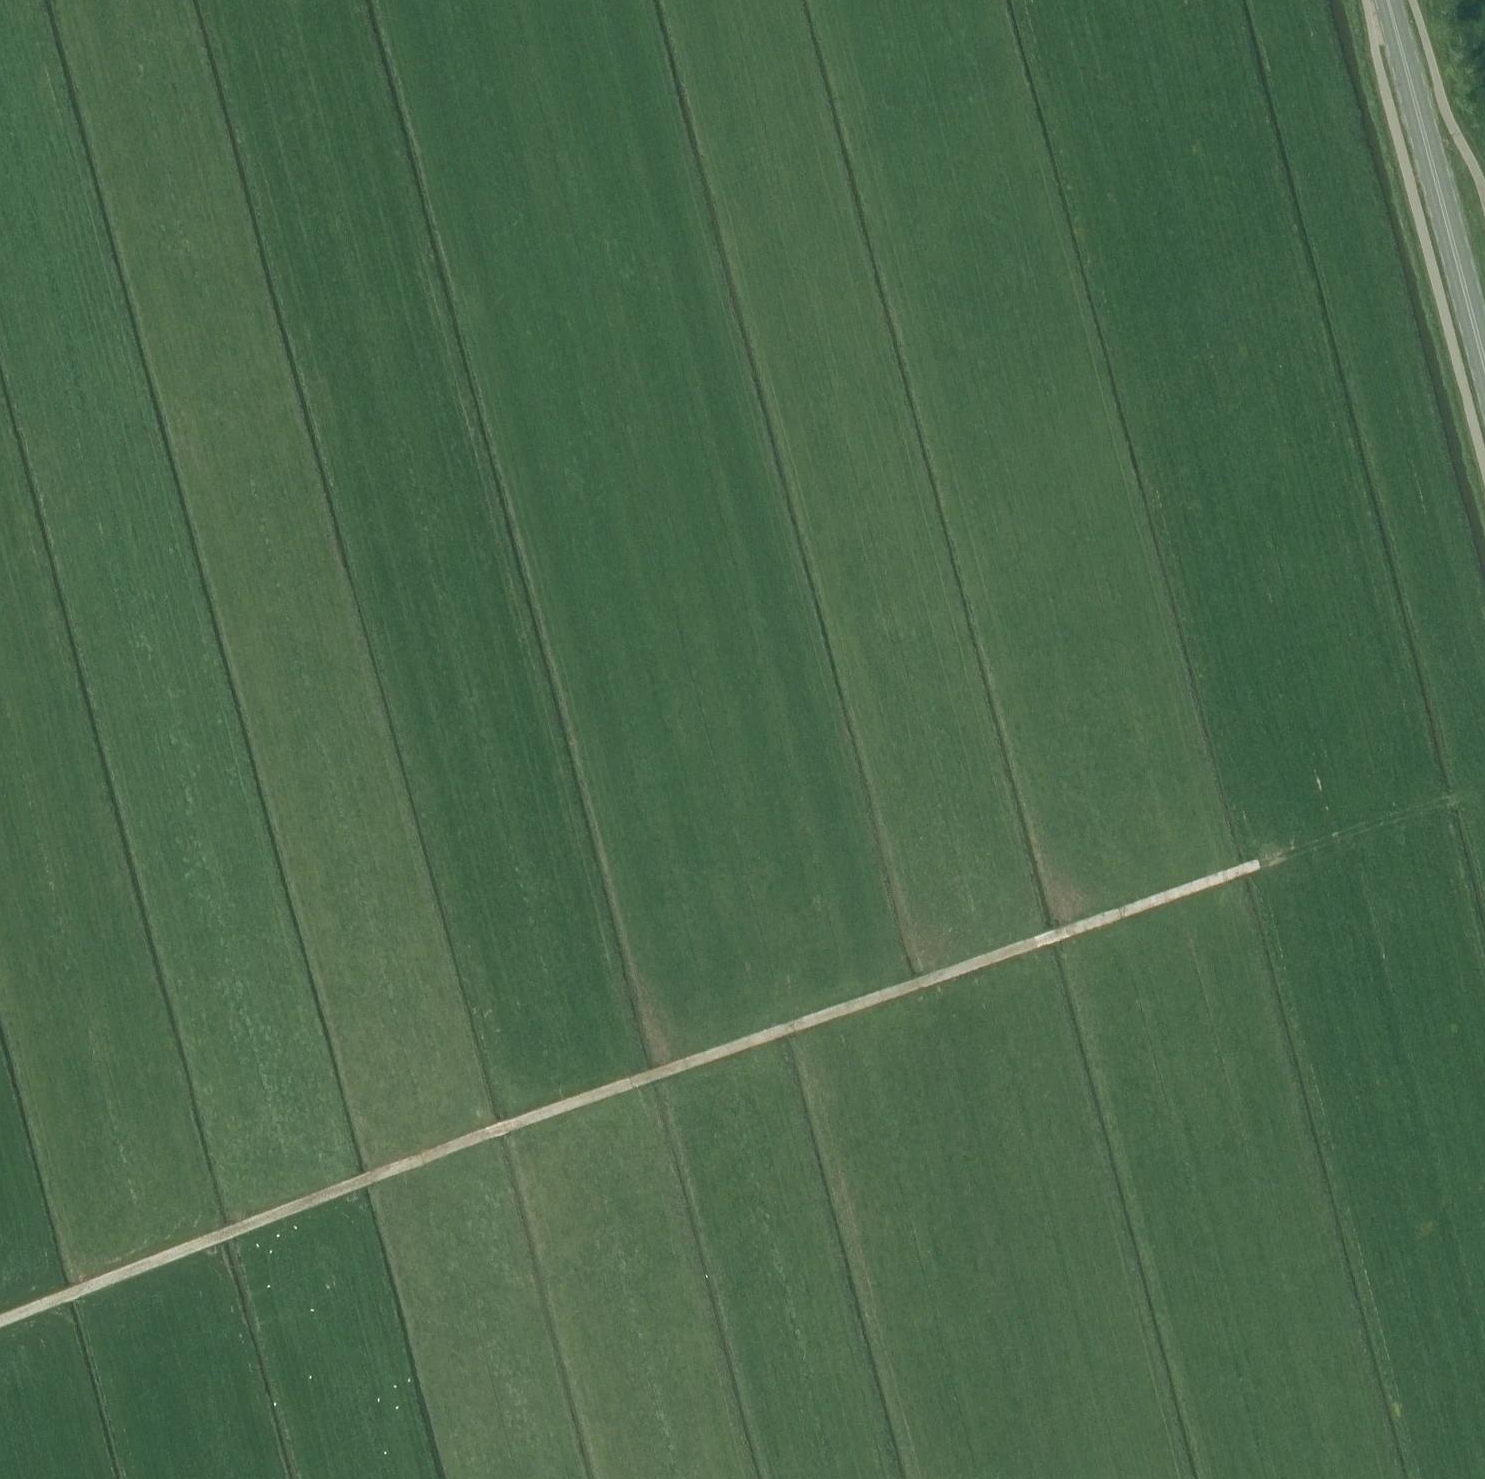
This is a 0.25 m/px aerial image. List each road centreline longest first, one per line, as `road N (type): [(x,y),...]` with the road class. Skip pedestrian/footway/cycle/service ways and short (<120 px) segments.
road 1 (track): [(0,1322),(551,1111),(1258,867)]
road 2 (primary): [(1484,367),(1389,0)]

